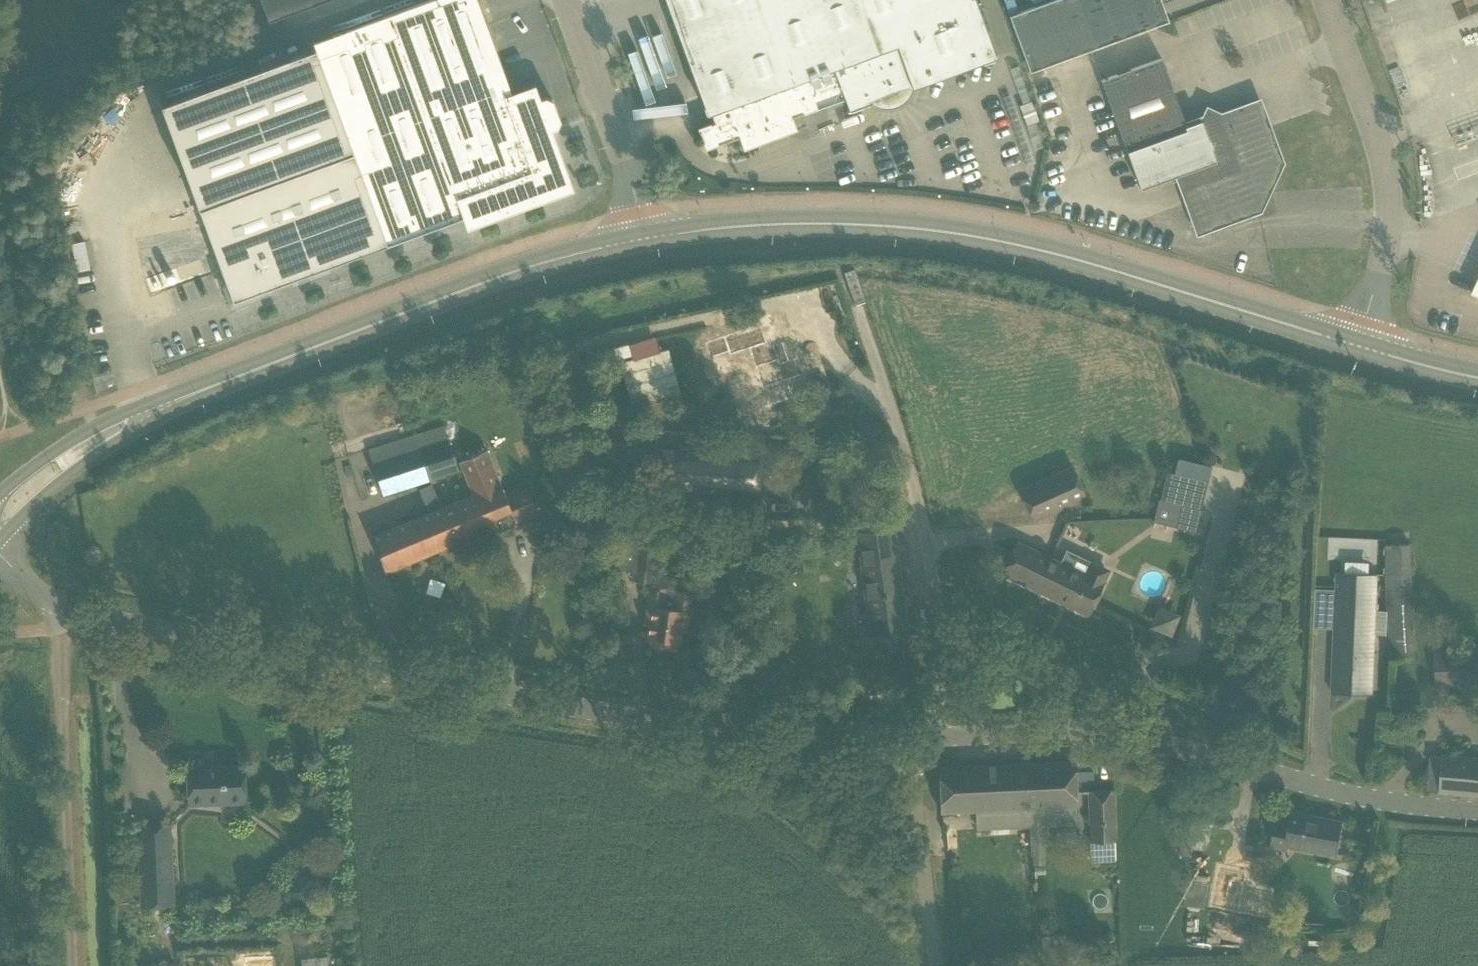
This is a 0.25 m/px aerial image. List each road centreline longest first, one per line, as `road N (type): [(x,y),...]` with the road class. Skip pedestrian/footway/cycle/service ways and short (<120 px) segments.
road 1 (unclassified): [(913,742),(699,737),(61,608)]
road 2 (secondary): [(1360,346),(965,234),(784,223),(645,237)]
road 3 (secondary): [(645,237),(438,301),(124,425)]
road 4 (residential): [(939,742),(1143,746),(1336,805),(1477,821)]
road 5 (residential): [(848,288),(925,529),(939,600),(939,742)]
road 6 (unclassified): [(61,608),(76,965)]
road 7 (unclassified): [(1365,323),(1382,263),(1383,186),(1319,0)]
road 8 (unclassified): [(645,237),(562,0)]
road 9 (unclassified): [(942,965),(913,742)]
road 10 (secondary): [(0,541),(124,425)]
road 11 (secondary): [(124,425),(49,456),(0,495)]
road 12 (secondary): [(1477,376),(1360,346)]

